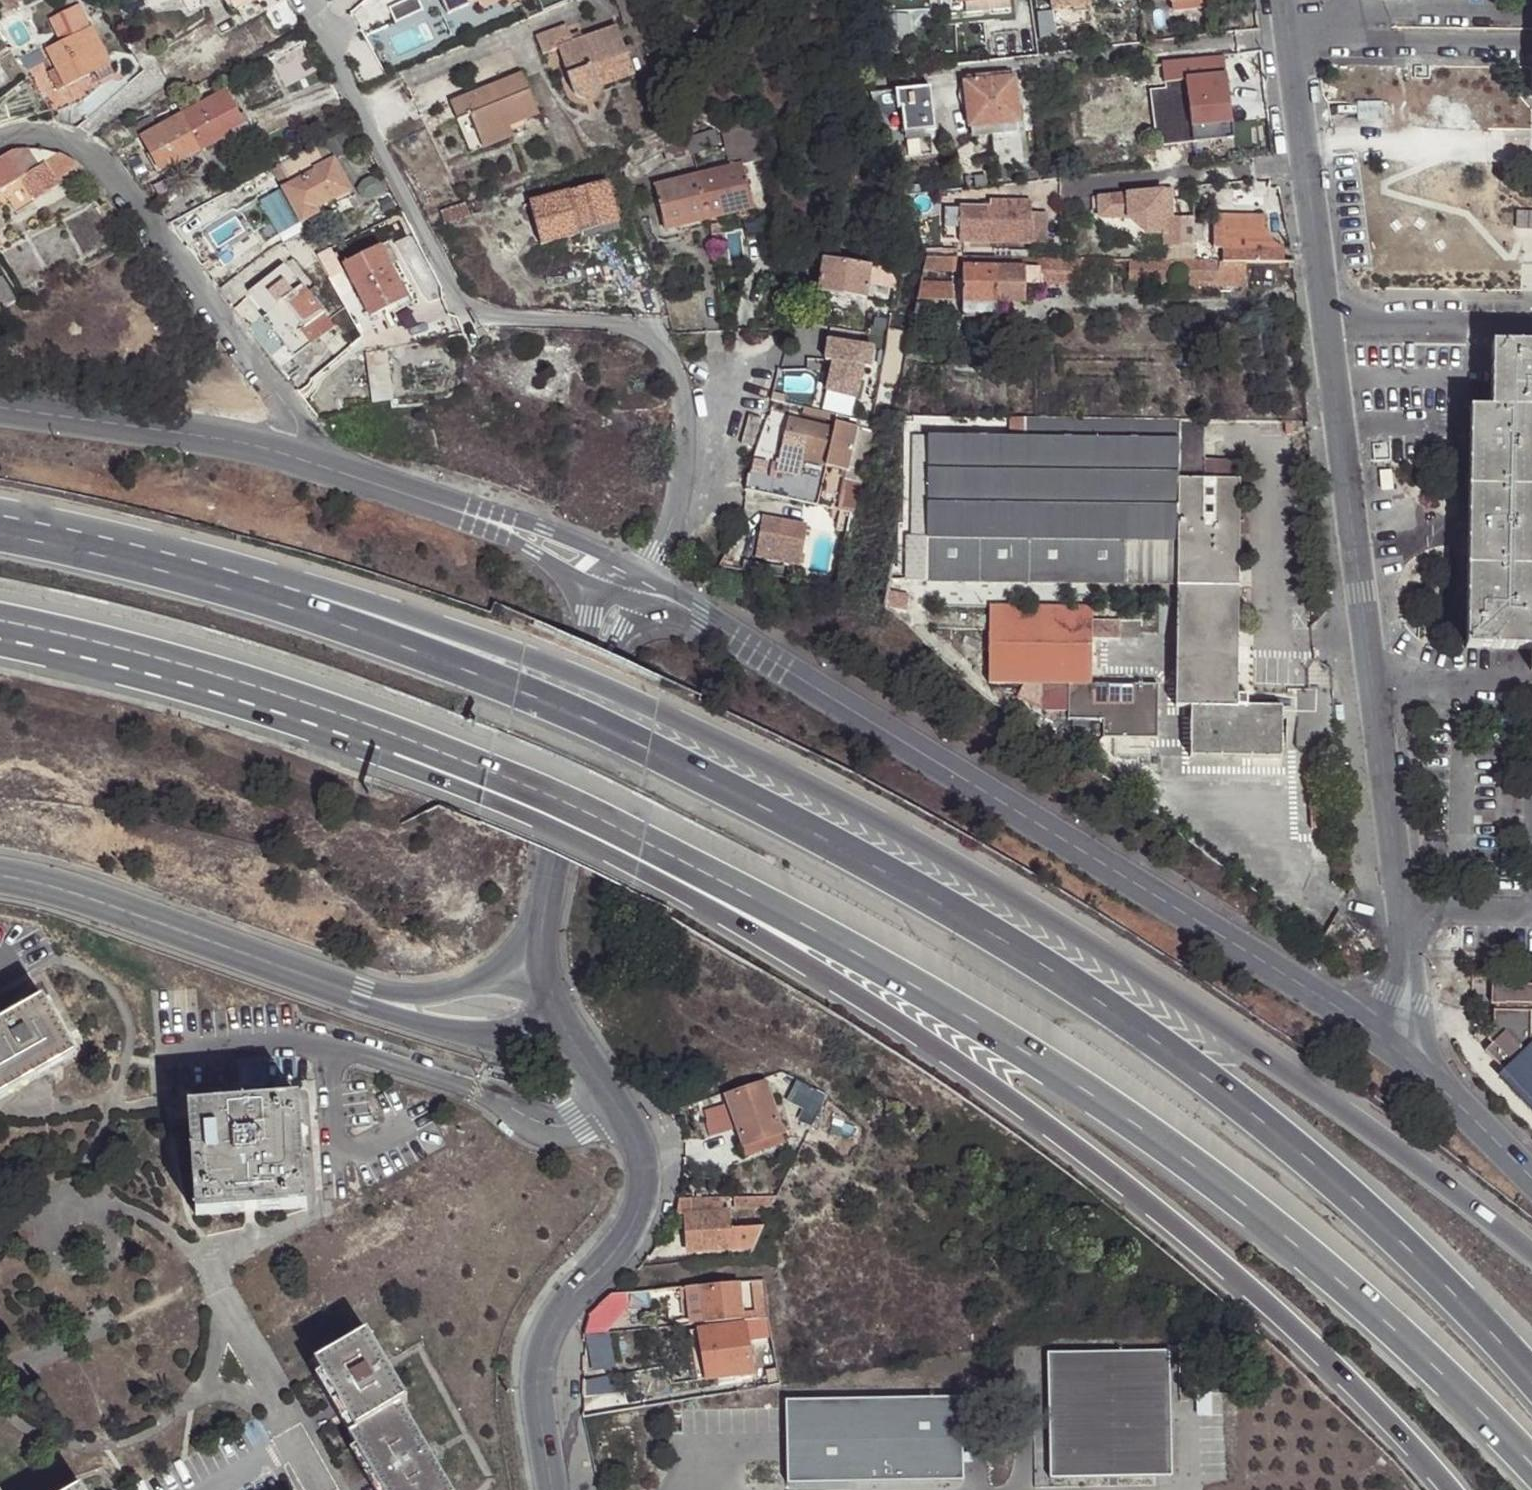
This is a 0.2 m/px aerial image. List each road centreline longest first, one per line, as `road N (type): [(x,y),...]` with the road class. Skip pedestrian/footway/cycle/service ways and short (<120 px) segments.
road 1 (motorway): [(1531,1384),(1332,1183),(1167,1052),(1004,942),(652,758),(331,620),(0,538)]
road 2 (motorway): [(1531,1255),(1239,1037),(1002,888),(664,715),(527,657),(271,571),(0,523)]
road 3 (motorway): [(378,729),(803,924),(1143,1129),(1297,1247),(1531,1467)]
road 4 (motorway): [(378,729),(391,763),(639,874),(803,962),(996,1087),(1135,1189),(1263,1298),(1446,1489)]
road 5 (residential): [(639,589),(1196,919),(1429,1066)]
road 6 (residential): [(639,589),(667,533),(682,468),(684,417),(669,356),(658,341),(625,326),(490,317),(459,301),(298,0)]
road 7 (residential): [(1374,682),(1292,25)]
road 8 (unclassified): [(562,1024),(633,1131),(644,1185),(632,1226),(559,1312),(542,1349),(537,1387),(553,1489)]
road 9 (residential): [(294,456),(294,416),(102,165),(62,139),(0,140)]
road 10 (motorway): [(0,623),(182,664),(378,729)]
road 11 (unclassified): [(639,589),(619,611),(602,654),(539,945)]
road 12 (residential): [(294,456),(537,538),(639,589)]
road 13 (unclassified): [(0,875),(81,895),(336,985)]
road 14 (residential): [(0,407),(294,456)]
road 15 (unclassified): [(336,985),(359,1003),(488,1037),(562,1024)]
road 16 (residential): [(1402,913),(1374,682)]
road 17 (unclassified): [(539,945),(456,987),(402,993),(336,985)]
road 18 (residential): [(1374,682),(1531,692)]
road 19 (residential): [(1429,1066),(1402,913)]
road 20 (unclassified): [(1429,1066),(1531,1174)]
road 21 (residential): [(1402,913),(1531,915)]

